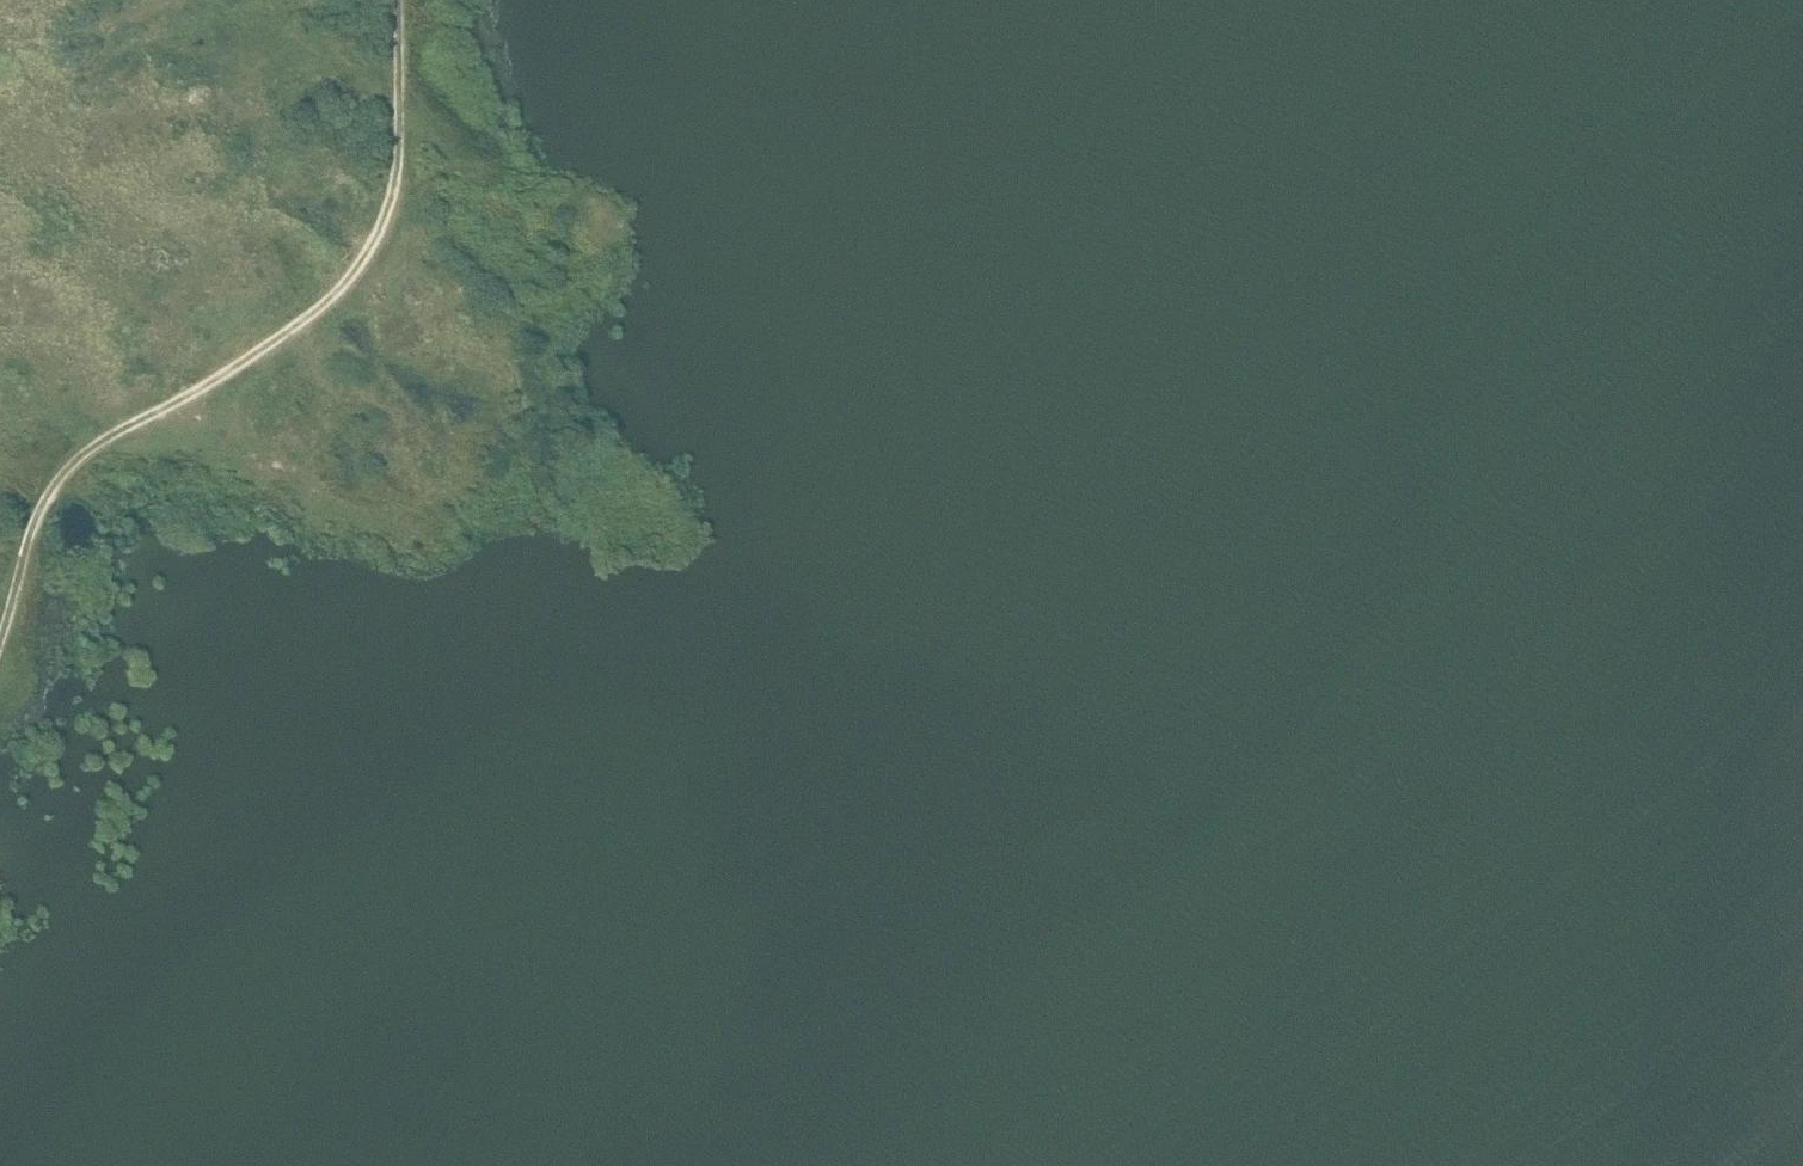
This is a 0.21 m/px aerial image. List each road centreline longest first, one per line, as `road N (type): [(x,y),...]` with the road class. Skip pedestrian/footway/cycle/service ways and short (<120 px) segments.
road 1 (track): [(0,645),(36,525),(81,463),(262,355),(343,295),(396,223),(401,0)]

